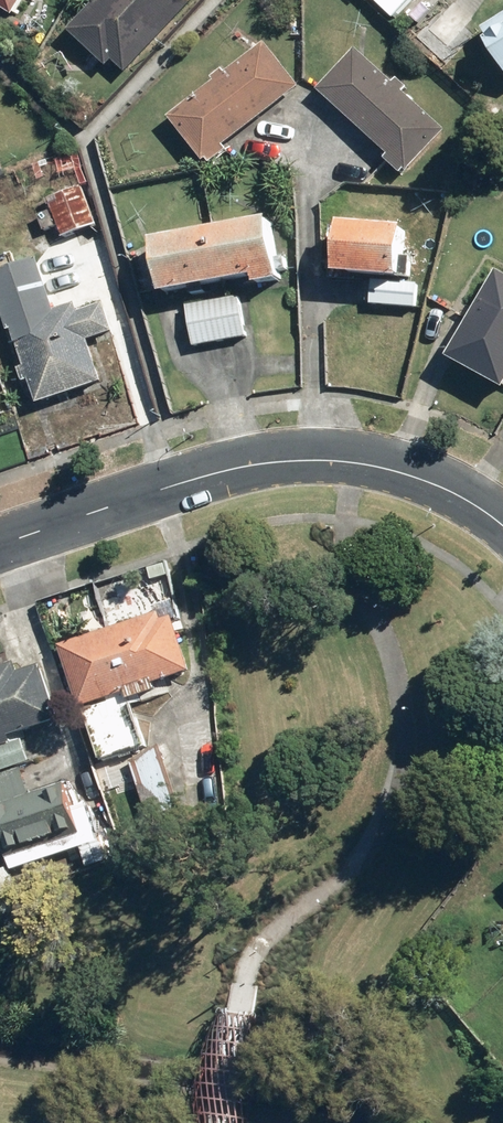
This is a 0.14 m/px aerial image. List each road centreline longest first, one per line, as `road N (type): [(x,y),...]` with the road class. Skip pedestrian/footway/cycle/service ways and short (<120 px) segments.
road 1 (residential): [(502,527),(447,488),(392,470),(285,461),(186,481),(0,545)]

